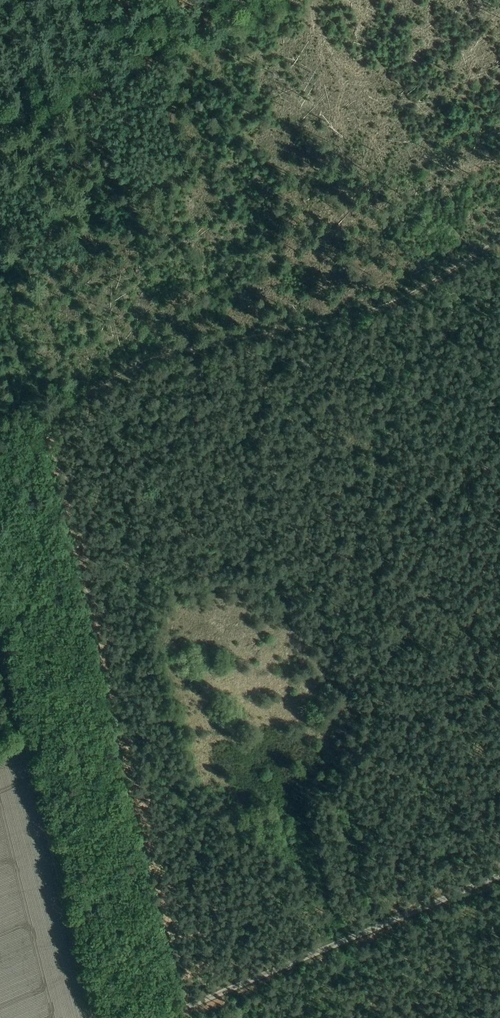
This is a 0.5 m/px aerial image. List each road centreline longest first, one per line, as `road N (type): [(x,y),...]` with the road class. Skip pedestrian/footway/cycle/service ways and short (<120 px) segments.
road 1 (track): [(499,237),(410,293),(192,346),(0,433)]
road 2 (track): [(94,1017),(21,724)]

